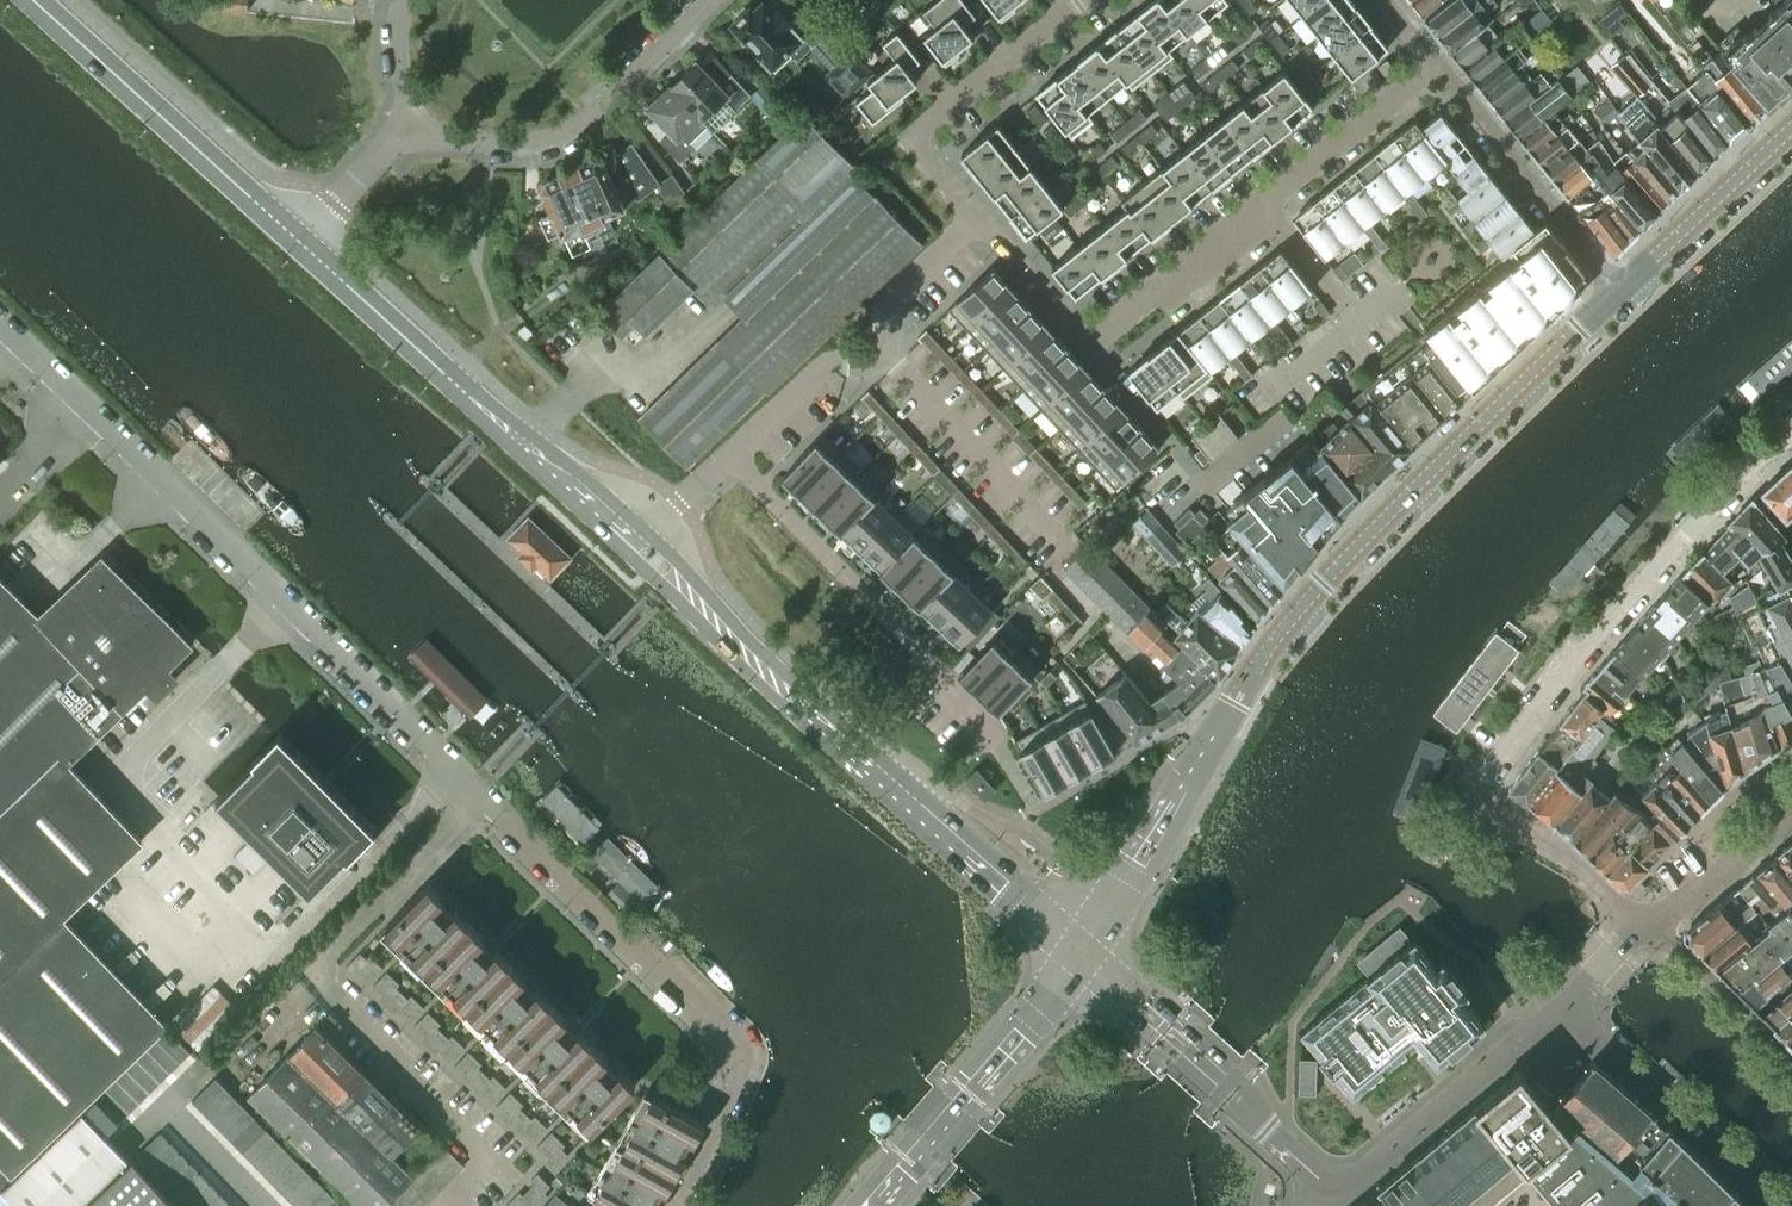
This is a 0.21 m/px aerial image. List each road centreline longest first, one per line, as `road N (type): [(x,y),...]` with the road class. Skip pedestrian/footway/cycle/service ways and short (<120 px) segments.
road 1 (unclassified): [(734,1038),(18,349)]
road 2 (secondary): [(1618,293),(1405,495),(1309,602),(1080,953)]
road 3 (residential): [(1791,437),(1771,447),(1685,535),(1481,780),(1477,808),(1491,823),(1527,832),(1584,869),(1642,925)]
road 4 (secondary): [(632,547),(1080,953)]
road 5 (secondary): [(299,245),(632,547)]
road 6 (residential): [(994,744),(944,677),(731,458)]
road 7 (residential): [(410,133),(562,144),(592,126),(721,0)]
road 8 (secondary): [(33,0),(299,245)]
road 9 (residential): [(978,219),(892,297),(880,352),(831,364),(731,458)]
road 10 (secondary): [(875,1205),(1080,953)]
road 11 (residential): [(978,219),(917,147),(919,129),(1081,0)]
road 12 (residential): [(1327,1189),(1374,1161),(1565,1008)]
road 13 (residential): [(1565,1008),(1783,1205)]
road 14 (residential): [(1283,426),(1209,487),(1092,341)]
road 15 (residential): [(1618,293),(1440,77)]
road 16 (secondary): [(1791,130),(1618,293)]
road 17 (residential): [(1267,211),(1440,77)]
road 18 (residential): [(1092,341),(1267,211)]
road 19 (residential): [(1791,1062),(1642,925)]
road 20 (unclassified): [(1225,1081),(1080,953)]
road 21 (residential): [(1642,925),(1791,814)]
road 22 (unclassified): [(734,1038),(743,1058),(739,1095),(684,1205)]
road 23 (residential): [(1092,341),(978,219)]
road 24 (residential): [(299,245),(410,133)]
road 25 (residential): [(1225,1081),(1327,1189)]
road 26 (residential): [(1267,211),(1355,322)]
road 27 (residential): [(398,0),(396,51),(410,133)]
road 28 (residential): [(731,458),(632,547)]

